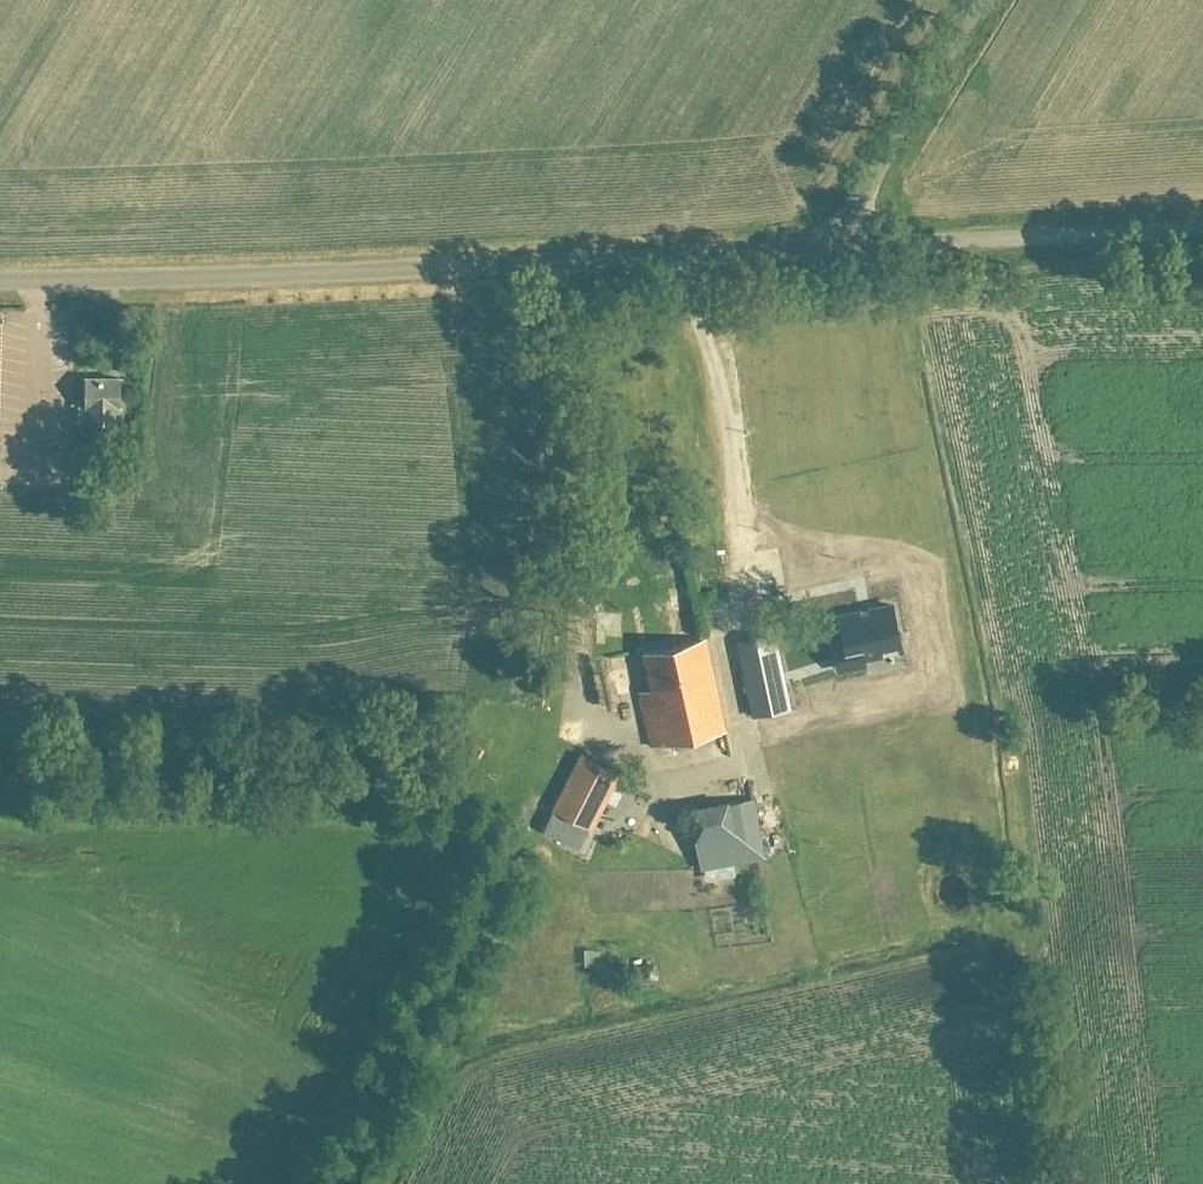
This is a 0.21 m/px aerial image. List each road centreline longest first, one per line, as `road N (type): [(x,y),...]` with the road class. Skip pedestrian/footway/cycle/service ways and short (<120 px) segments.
road 1 (unclassified): [(838,249),(185,285),(0,284)]
road 2 (unclassified): [(1202,229),(838,249)]
road 3 (unclassified): [(838,249),(990,0)]

